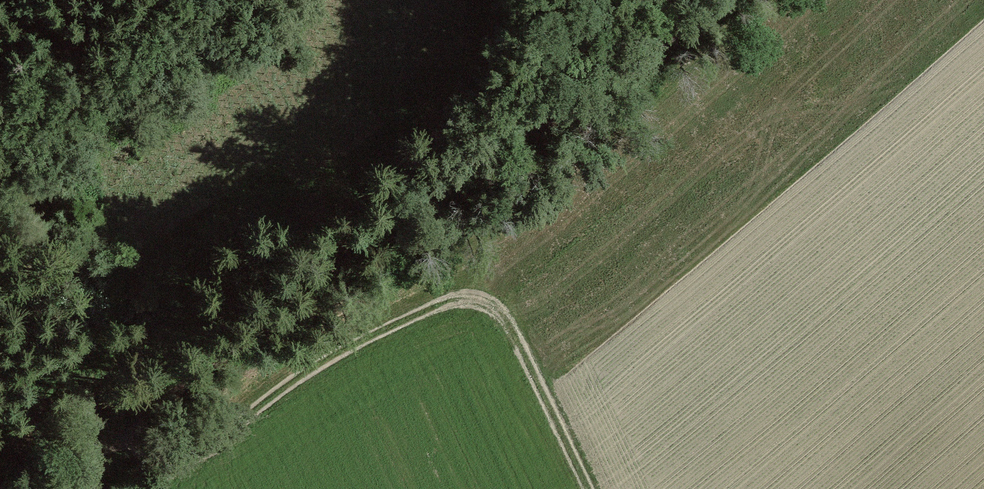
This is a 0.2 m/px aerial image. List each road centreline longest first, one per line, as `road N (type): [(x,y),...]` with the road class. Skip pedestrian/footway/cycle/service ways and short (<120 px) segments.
road 1 (track): [(129,443),(332,261),(693,24),(715,0)]
road 2 (track): [(594,488),(560,421),(482,305),(451,303),(300,375),(185,462),(129,443)]

